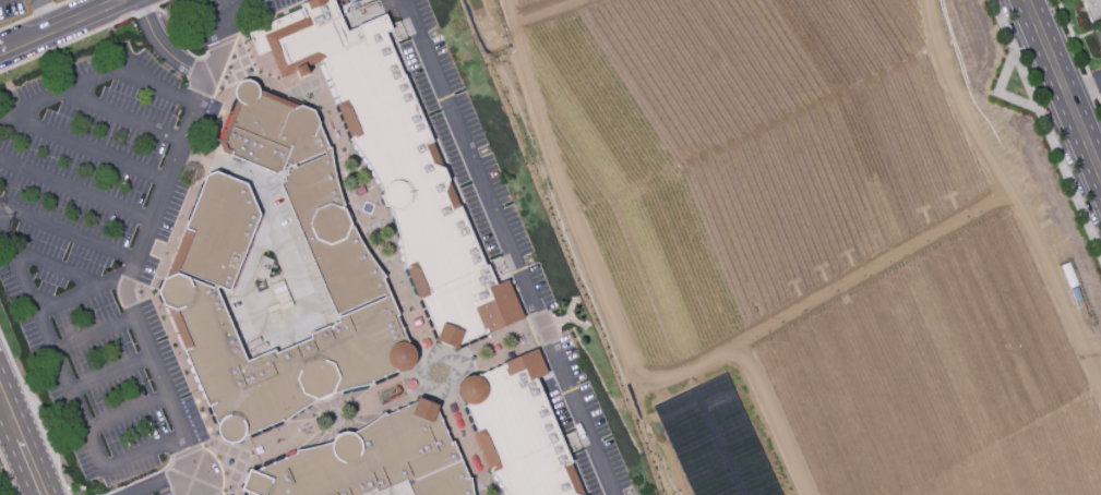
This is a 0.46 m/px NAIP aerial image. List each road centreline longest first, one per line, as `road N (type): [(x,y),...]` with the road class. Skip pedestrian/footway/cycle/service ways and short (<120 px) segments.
road 1 (residential): [(1100,178),(1024,0)]

